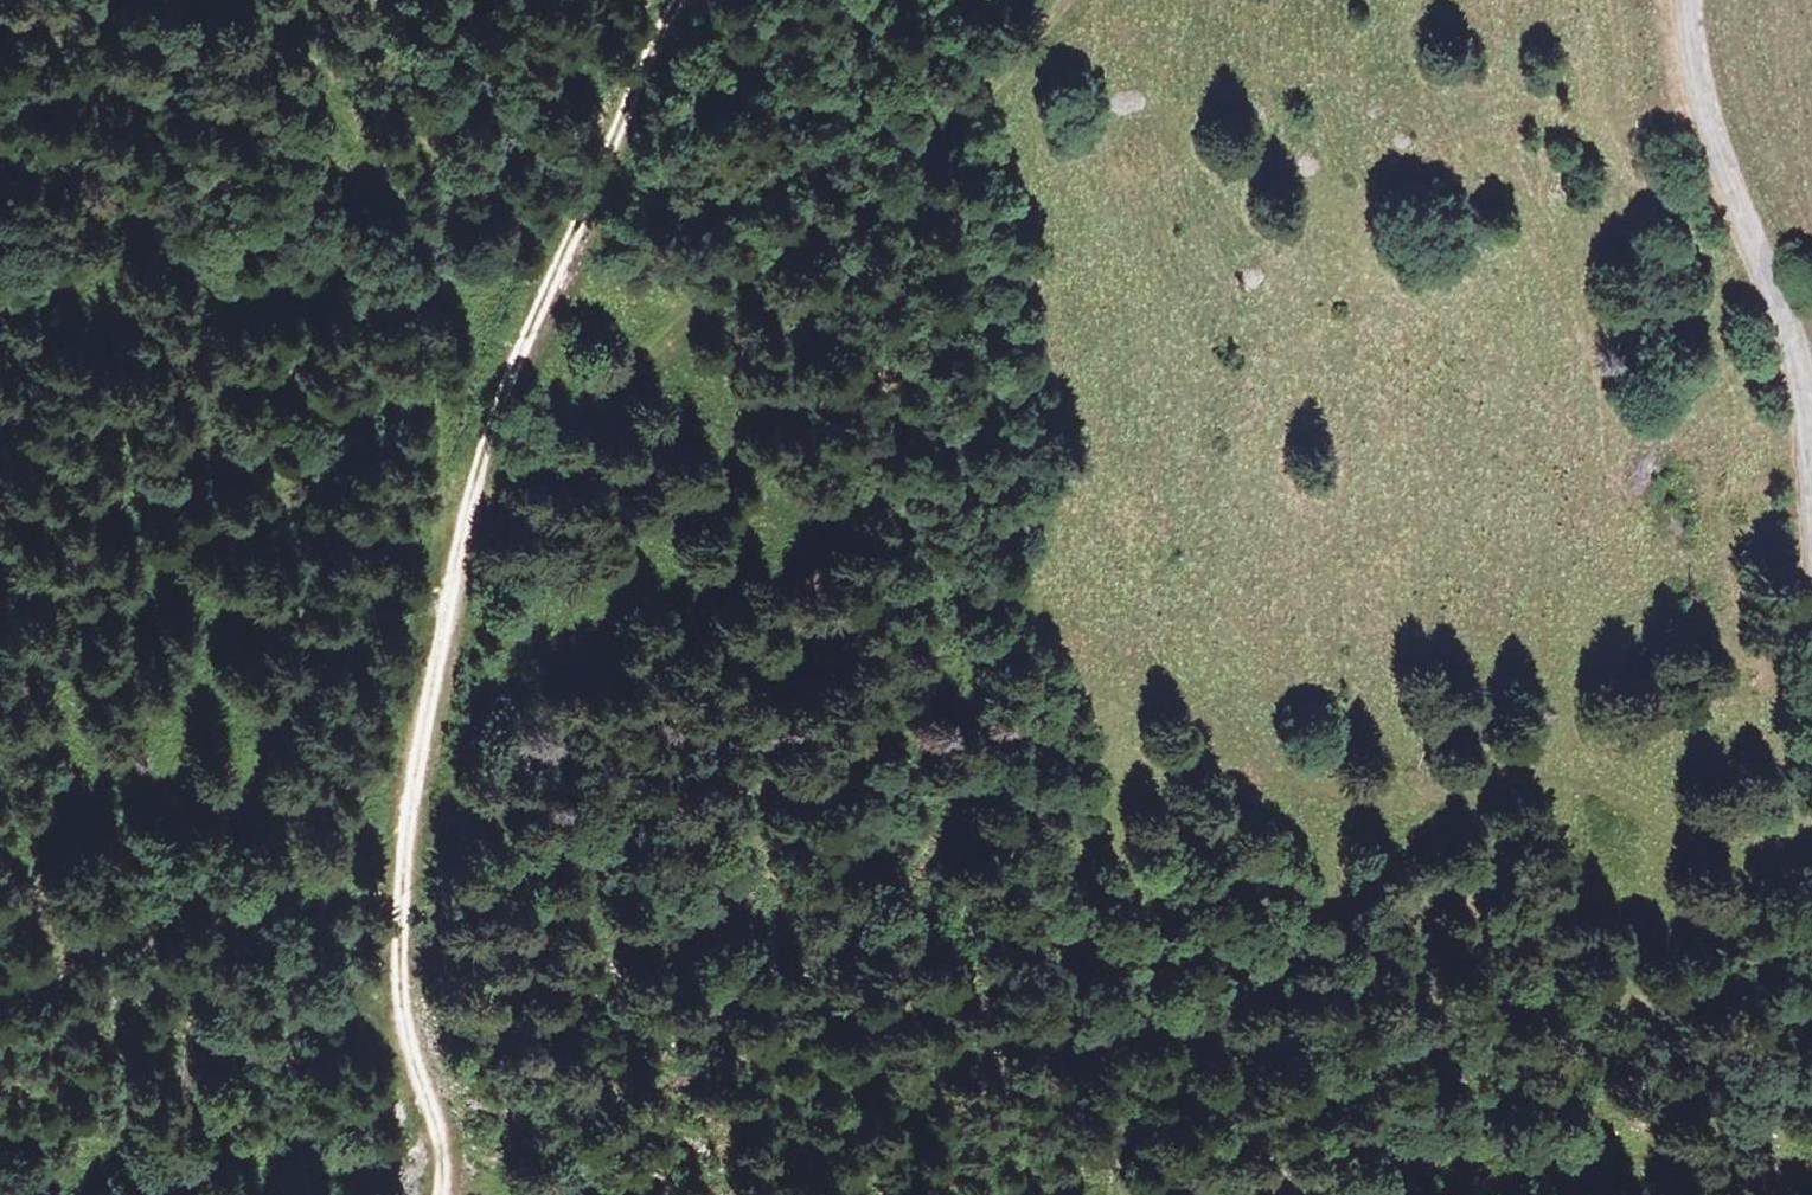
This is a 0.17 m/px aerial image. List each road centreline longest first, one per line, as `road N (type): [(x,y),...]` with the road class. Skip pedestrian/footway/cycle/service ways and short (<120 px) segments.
road 1 (track): [(432,1194),(424,1080),(401,979),(401,911),(408,813),(477,453),(625,92),(684,0)]
road 2 (unclassified): [(1685,0),(1715,154),(1798,357),(1811,466)]

